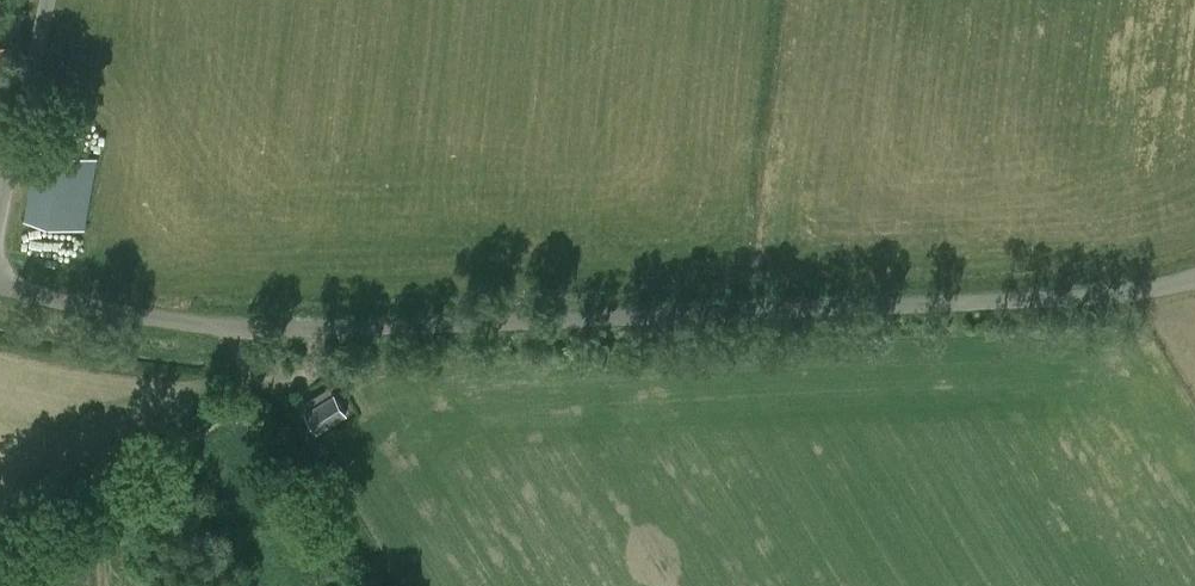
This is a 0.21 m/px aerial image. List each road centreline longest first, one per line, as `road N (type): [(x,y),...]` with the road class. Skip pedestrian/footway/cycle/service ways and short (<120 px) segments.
road 1 (unclassified): [(1194,275),(1072,304),(275,328),(0,286)]
road 2 (track): [(381,585),(238,365),(239,326)]
road 3 (unclassified): [(0,212),(30,105),(46,0)]

